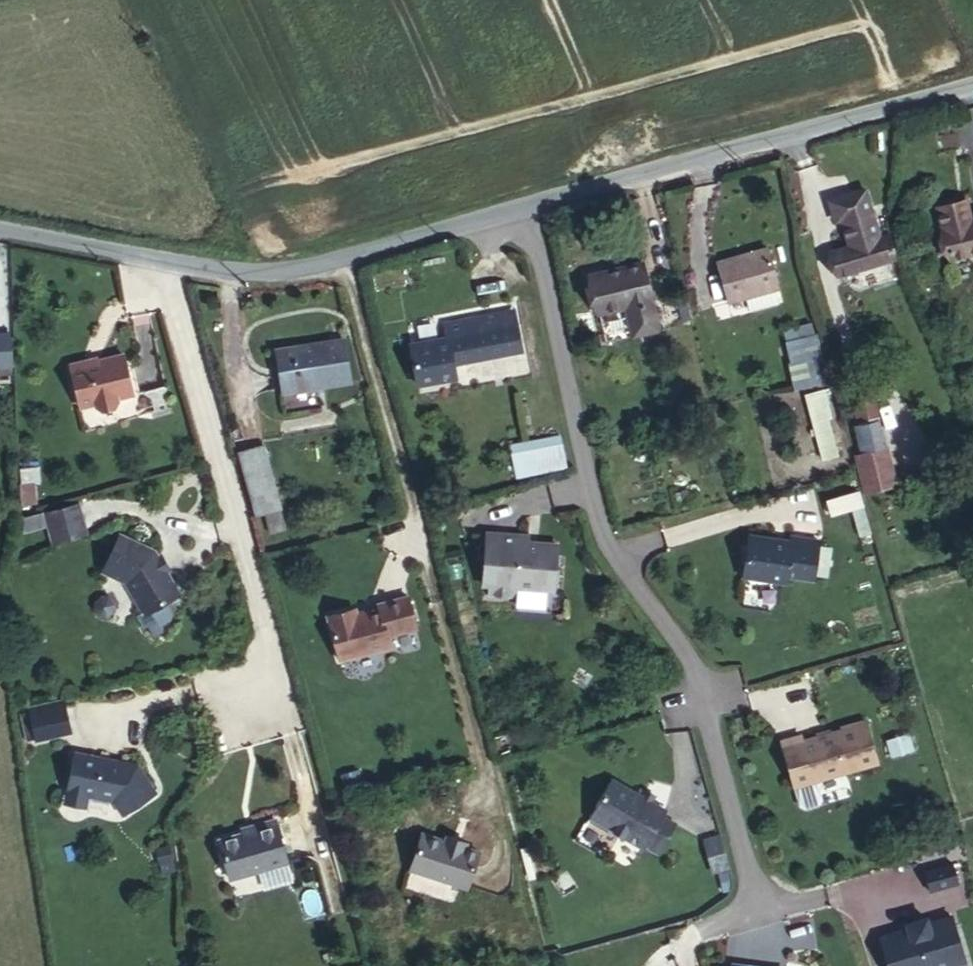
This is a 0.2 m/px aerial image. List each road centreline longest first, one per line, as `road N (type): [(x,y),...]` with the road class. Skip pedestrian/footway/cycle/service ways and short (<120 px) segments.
road 1 (residential): [(526,201),(595,518),(688,646),(764,902),(698,934),(692,965)]
road 2 (unclassified): [(162,254),(288,721)]
road 3 (unclassified): [(526,201),(972,80)]
road 4 (unclassified): [(162,254),(233,269),(289,267),(526,201)]
road 5 (unclassified): [(0,223),(162,254)]

